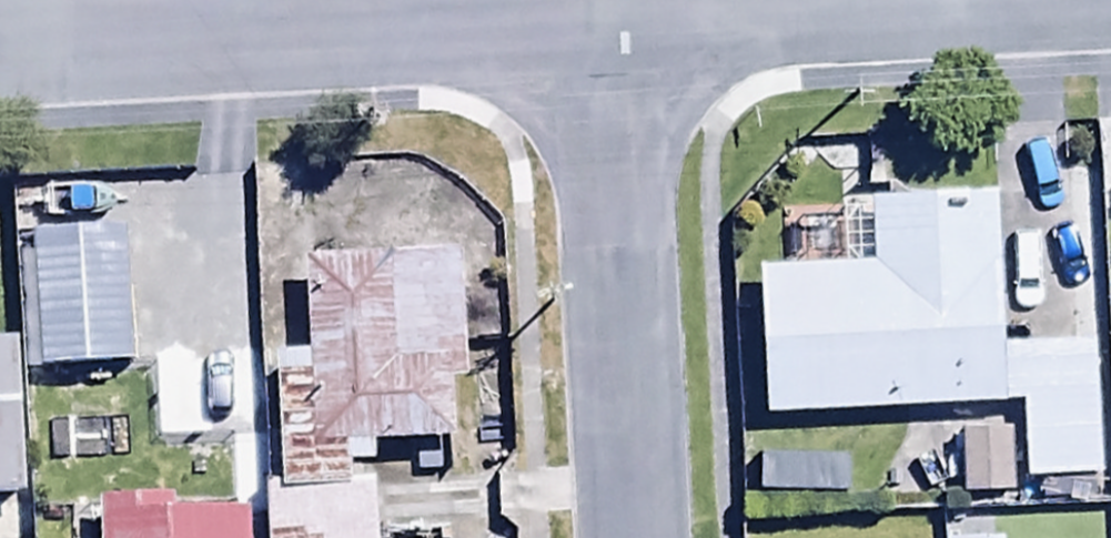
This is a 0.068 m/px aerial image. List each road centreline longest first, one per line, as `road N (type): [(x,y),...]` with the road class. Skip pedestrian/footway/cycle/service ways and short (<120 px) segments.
road 1 (residential): [(600,0),(627,537)]
road 2 (unclassified): [(0,27),(531,0)]

